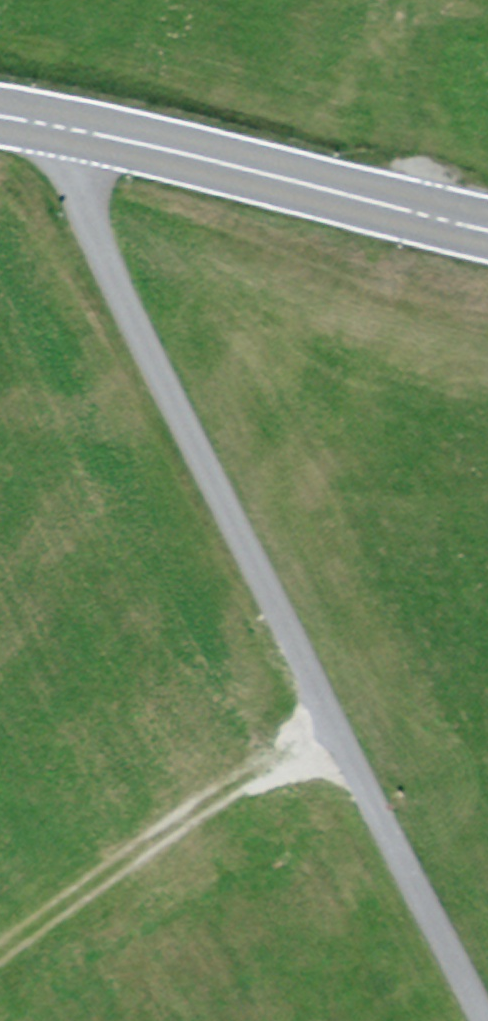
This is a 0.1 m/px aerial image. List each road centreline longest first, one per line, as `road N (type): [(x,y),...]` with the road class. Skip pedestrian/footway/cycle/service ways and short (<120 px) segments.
road 1 (track): [(484,1020),(318,710),(76,191),(56,114)]
road 2 (primary): [(487,221),(0,107)]
road 3 (track): [(318,710),(0,942)]

